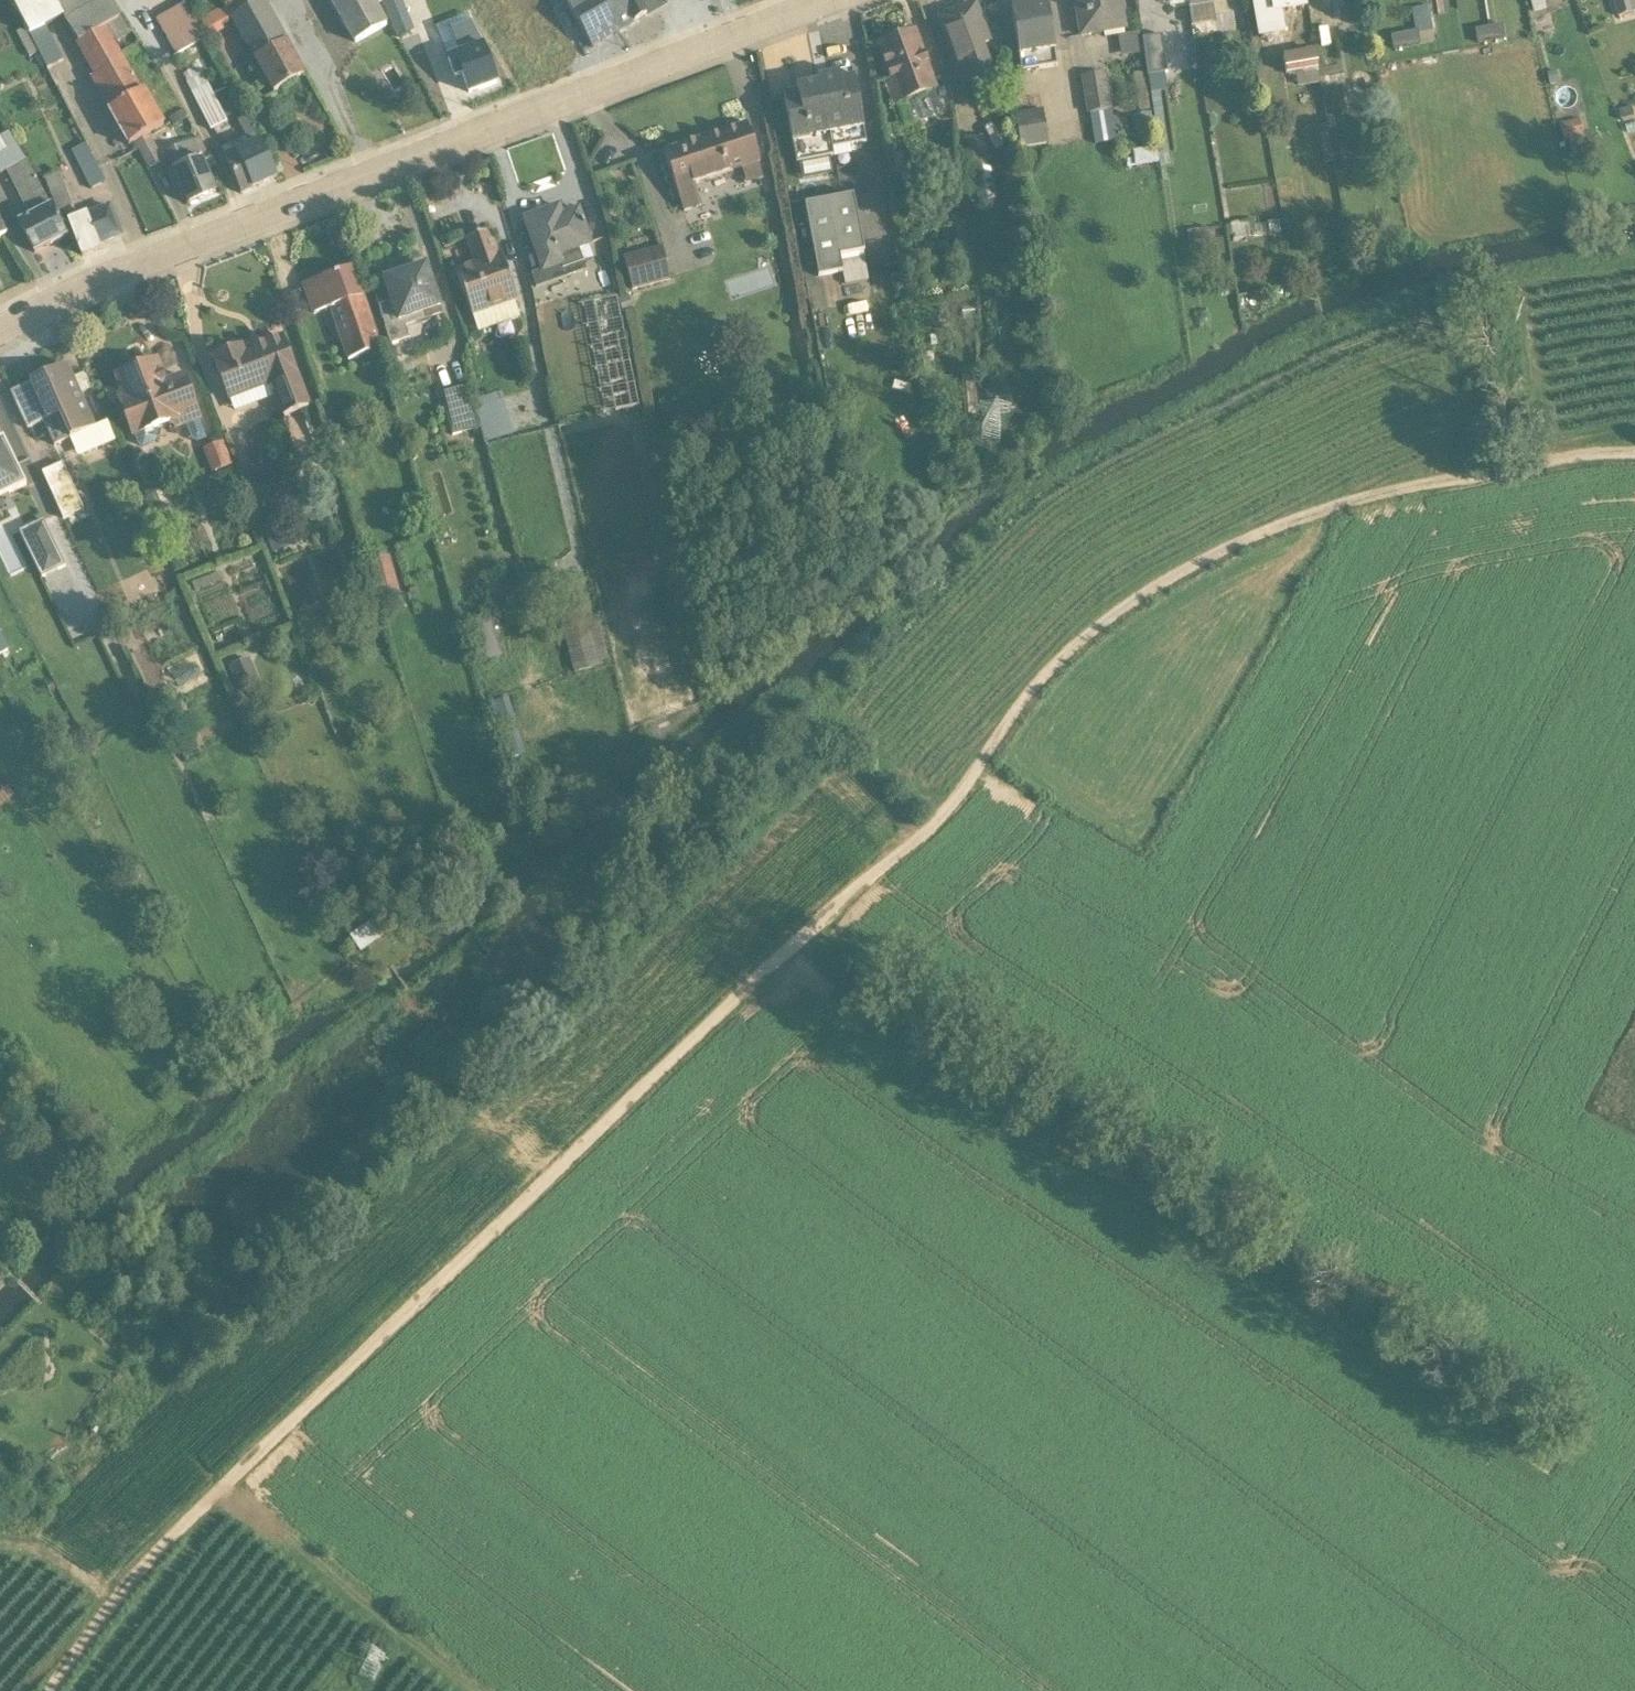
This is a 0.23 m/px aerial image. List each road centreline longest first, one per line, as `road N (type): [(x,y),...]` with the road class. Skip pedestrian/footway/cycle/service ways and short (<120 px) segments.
road 1 (track): [(1634,454),(1563,460),(1275,531),(1191,567),(1071,651),(1036,685),(967,786),(168,1540),(52,1690)]
road 2 (tertiary): [(831,0),(80,289),(0,334)]

